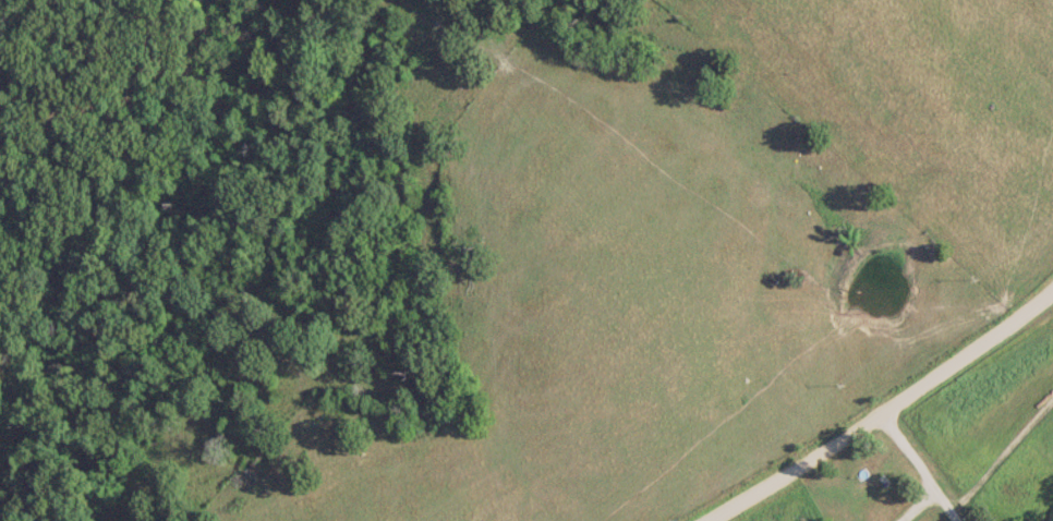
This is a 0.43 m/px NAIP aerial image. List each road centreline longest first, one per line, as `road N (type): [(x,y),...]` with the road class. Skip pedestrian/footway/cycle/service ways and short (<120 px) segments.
road 1 (residential): [(695,520),(992,340),(1052,282)]

